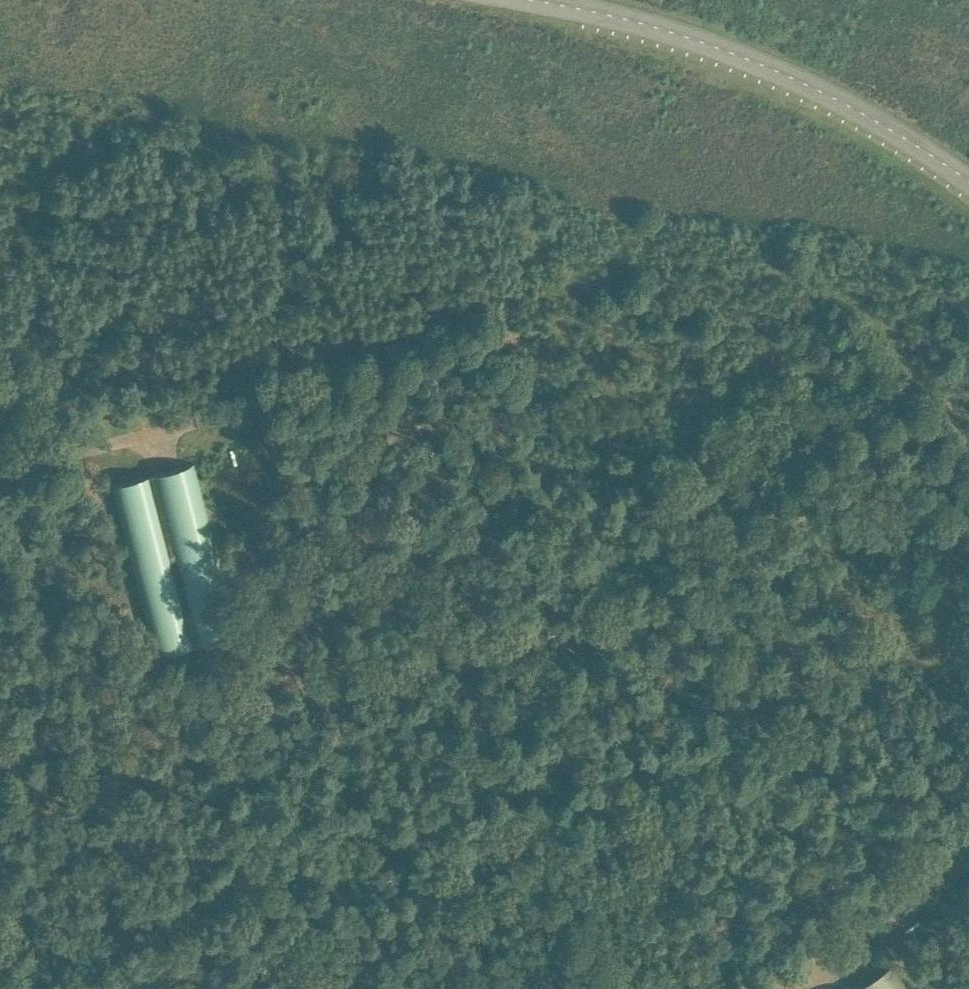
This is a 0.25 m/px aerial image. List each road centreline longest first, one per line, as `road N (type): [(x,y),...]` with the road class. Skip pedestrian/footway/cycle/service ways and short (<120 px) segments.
road 1 (unclassified): [(534,0),(606,13),(755,61),(895,131),(968,181)]
road 2 (unclassified): [(775,988),(912,897)]

